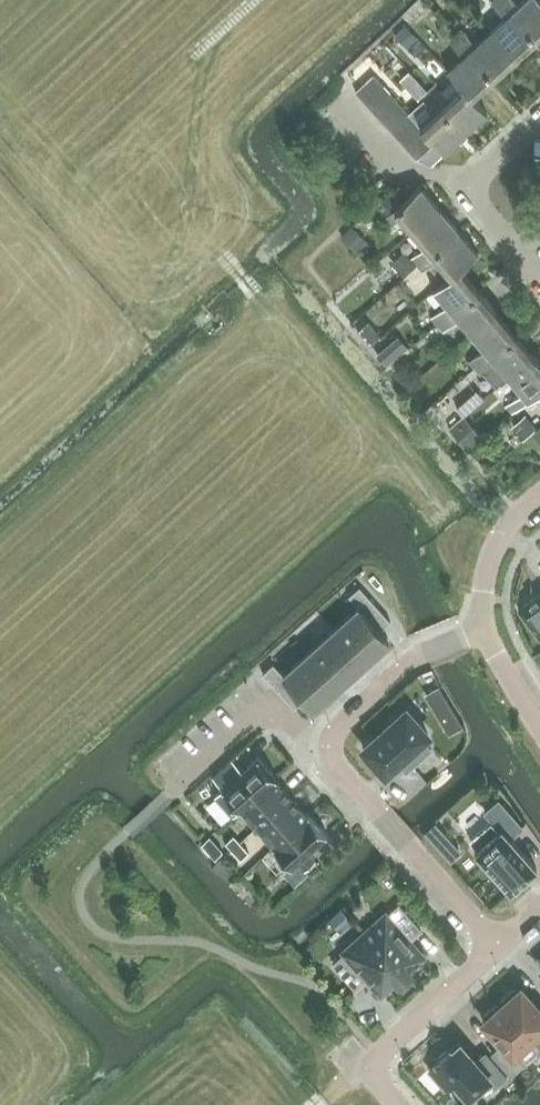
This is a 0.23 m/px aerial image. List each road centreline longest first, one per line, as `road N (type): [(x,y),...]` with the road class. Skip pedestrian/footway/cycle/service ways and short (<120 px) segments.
road 1 (residential): [(329,746),(497,945)]
road 2 (residential): [(397,1104),(369,1073),(378,1054),(497,945)]
road 3 (residential): [(539,280),(478,206),(475,190),(539,121)]
road 4 (unclassified): [(174,789),(272,705),(310,741),(329,746)]
road 5 (residential): [(484,630),(420,657),(337,729),(329,746)]
road 6 (residential): [(539,494),(496,550),(484,630)]

